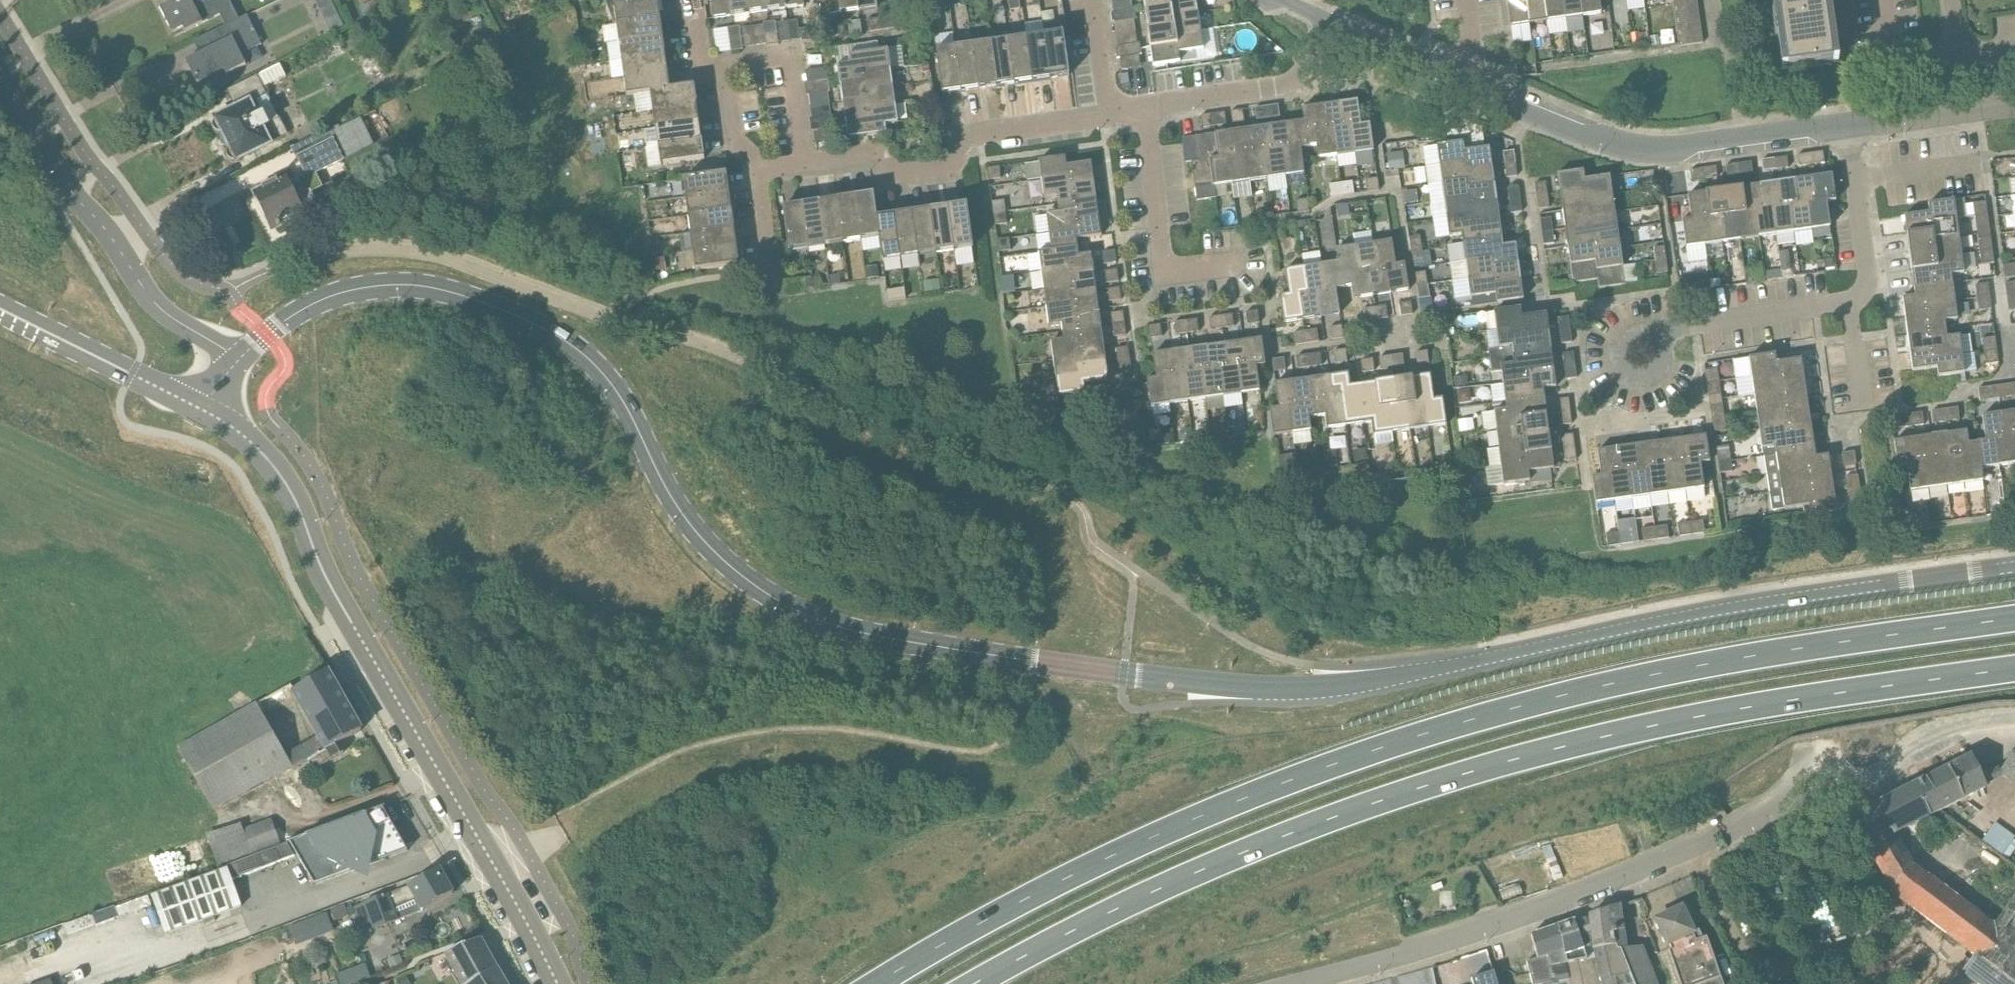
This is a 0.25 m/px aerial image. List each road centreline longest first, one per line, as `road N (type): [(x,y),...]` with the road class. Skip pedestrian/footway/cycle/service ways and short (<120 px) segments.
road 1 (tertiary): [(242,358),(289,318),(340,293),(402,285),(462,296),(544,328),(593,362),(687,523),(745,576),(827,623),(933,646),(1200,682),(1303,690),(1380,680)]
road 2 (trunk): [(2014,618),(1624,680),(1331,761),(1079,868),(870,983)]
road 3 (trunk): [(964,983),(1241,851),(1420,786),(1745,708),(2014,669)]
road 4 (residential): [(1290,983),(1456,939),(1763,818),(1890,763),(1931,734),(2014,716)]
road 5 (tertiary): [(2014,562),(1709,607),(1380,680)]
road 6 (secondary): [(497,871),(333,590),(290,491),(247,440),(203,412)]
road 7 (residential): [(1848,125),(1656,149),(1594,135),(1477,86)]
road 8 (tertiary): [(242,358),(152,298),(59,175),(0,77)]
road 9 (residential): [(807,163),(859,156),(901,177),(940,172),(965,136),(1111,116)]
road 10 (residential): [(1243,262),(1179,271),(1160,257),(1144,106)]
road 11 (secondary): [(203,412),(0,306)]
road 12 (residential): [(1144,106),(1290,82),(1333,25)]
road 13 (residential): [(1660,330),(1850,304)]
road 14 (residential): [(721,62),(792,52),(807,163)]
road 15 (residential): [(1477,86),(1333,25)]
road 16 (residential): [(1850,304),(1868,282),(1855,180)]
road 17 (secondary): [(497,871),(558,983)]
road 18 (residential): [(1855,180),(1980,163)]
road 19 (residential): [(768,170),(733,140),(721,62)]
road 20 (residential): [(1664,359),(1658,373),(1640,380),(1625,372),(1620,356),(1635,334),(1660,330)]

